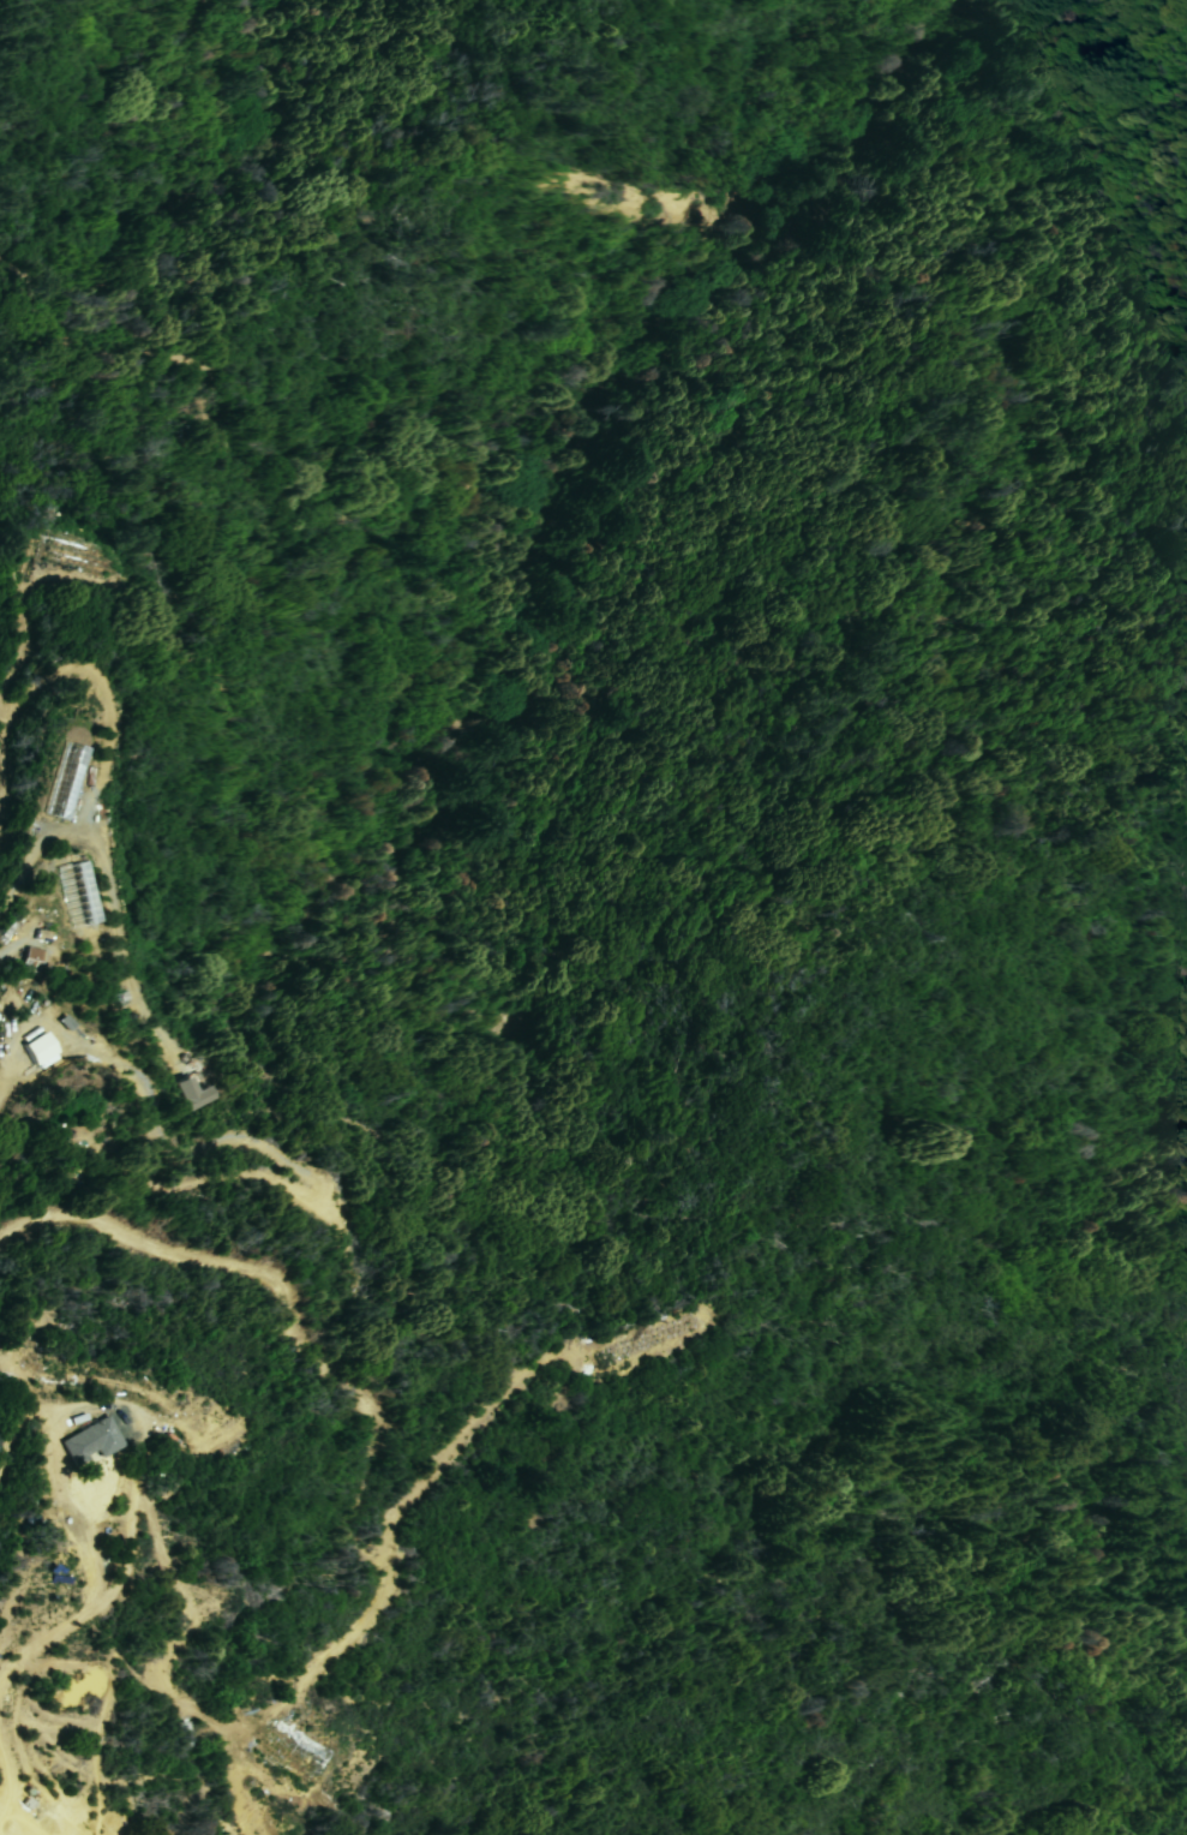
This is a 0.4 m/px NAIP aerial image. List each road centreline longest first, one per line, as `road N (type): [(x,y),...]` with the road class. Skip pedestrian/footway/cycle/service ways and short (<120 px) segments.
road 1 (track): [(0,1237),(62,1214),(259,1272),(282,1283),(302,1338),(368,1403),(376,1440),(348,1537),(388,1562),(349,1634),(278,1708),(232,1743),(236,1804)]
road 2 (track): [(0,909),(44,837),(86,832),(110,892),(125,998),(180,1058)]

